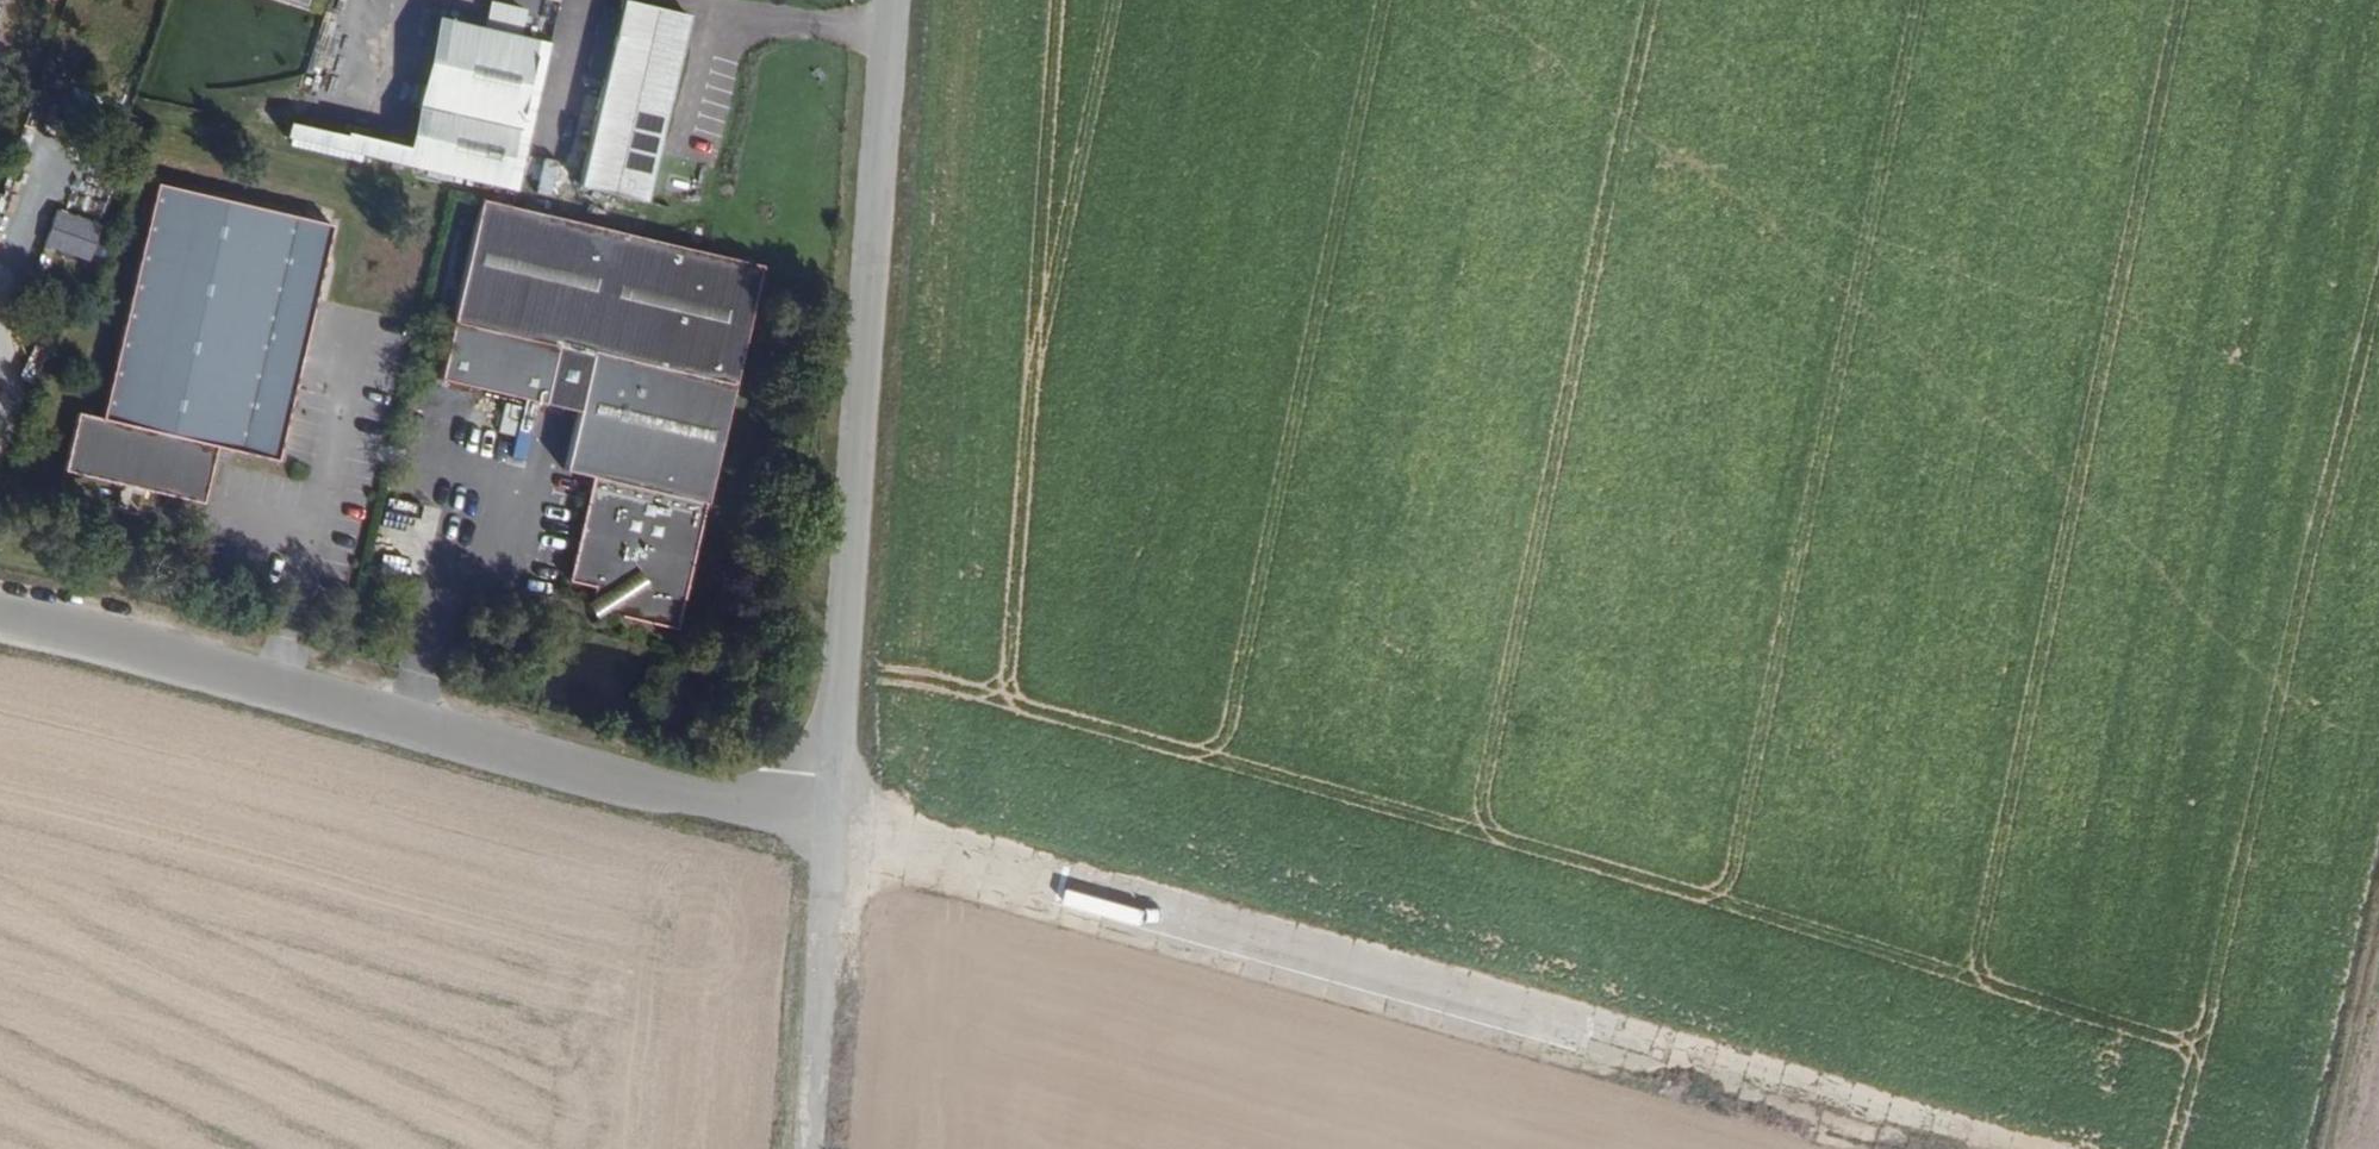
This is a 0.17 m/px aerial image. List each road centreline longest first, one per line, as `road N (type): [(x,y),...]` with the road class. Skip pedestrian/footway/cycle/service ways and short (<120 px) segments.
road 1 (track): [(810,1148),(831,816),(1954,1148)]
road 2 (unclassified): [(831,816),(0,622)]
road 3 (unclassified): [(831,816),(893,0)]

